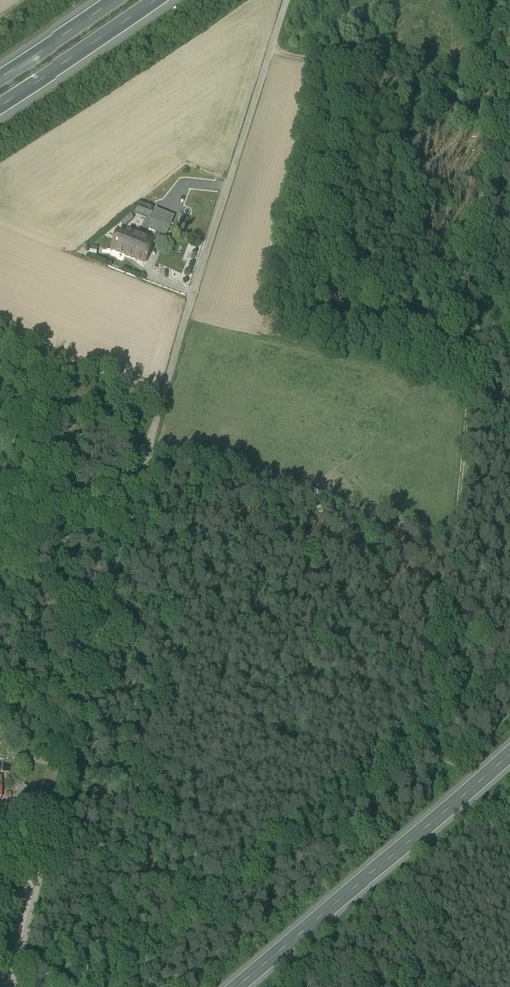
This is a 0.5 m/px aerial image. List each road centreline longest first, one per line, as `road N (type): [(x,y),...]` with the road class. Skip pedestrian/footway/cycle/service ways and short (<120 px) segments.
road 1 (unclassified): [(288,0),(184,324),(12,986)]
road 2 (track): [(509,712),(454,767),(442,764),(435,734),(502,0)]
road 3 (primary): [(239,986),(509,751)]
road 4 (track): [(493,95),(271,55)]
road 5 (motorway): [(0,111),(166,0)]
road 6 (motorway): [(125,0),(0,84)]
road 7 (track): [(125,537),(0,537)]

